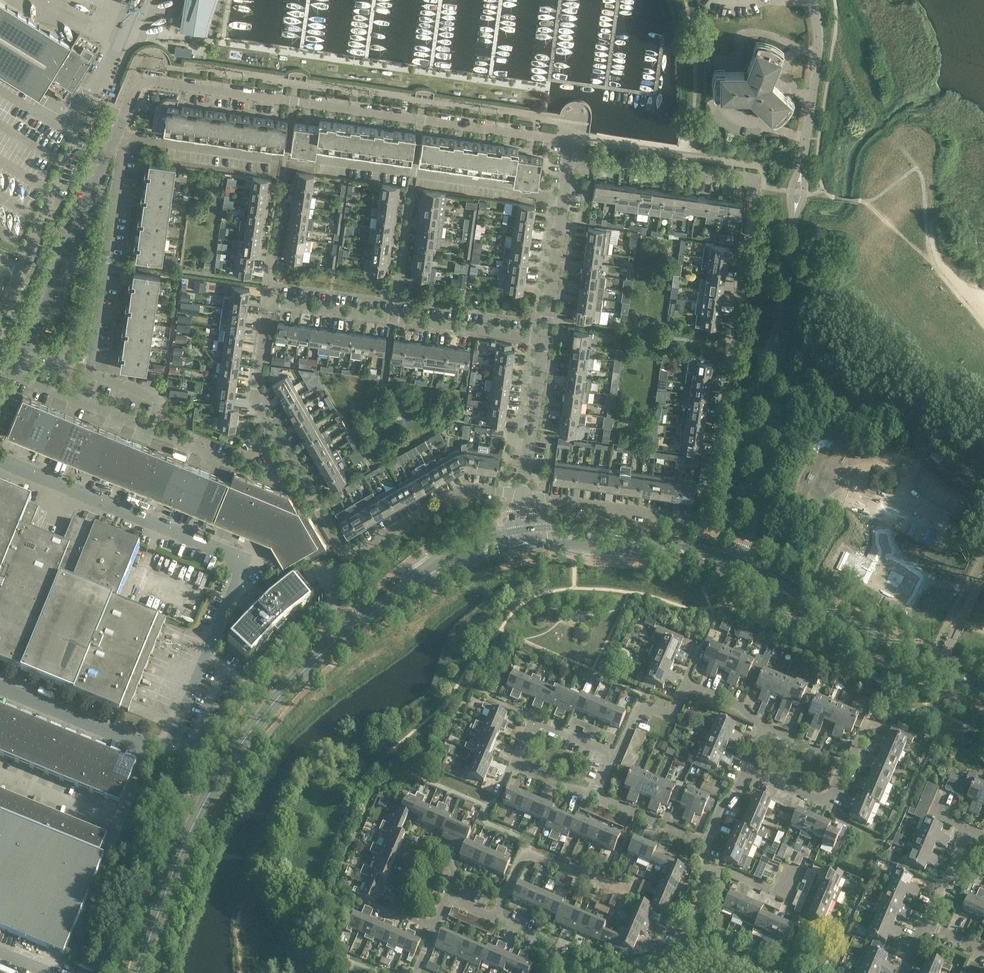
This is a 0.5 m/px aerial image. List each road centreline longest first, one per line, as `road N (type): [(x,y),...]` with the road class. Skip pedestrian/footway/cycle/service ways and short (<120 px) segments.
road 1 (residential): [(755,199),(707,522),(523,495)]
road 2 (residential): [(569,157),(571,143),(134,79)]
road 3 (tertiary): [(137,972),(181,851),(221,773),(278,697),(352,627)]
road 4 (unclassified): [(206,655),(244,559),(0,460)]
road 5 (residential): [(278,439),(347,558),(461,493),(523,495)]
road 6 (residential): [(78,400),(102,291),(119,161),(113,134)]
road 7 (residential): [(18,375),(113,134)]
road 8 (residential): [(596,798),(514,763),(530,721),(613,755)]
road 9 (unclassified): [(0,779),(120,828),(152,749)]
road 10 (tertiary): [(739,561),(691,545),(534,528)]
road 11 (tertiary): [(983,692),(797,599)]
road 12 (tertiary): [(529,547),(627,545),(733,573)]
road 13 (residential): [(755,199),(748,182),(569,157)]
road 14 (residential): [(543,339),(569,157)]
road 15 (unclassified): [(739,561),(771,382)]
road 16 (residential): [(434,930),(388,910),(417,840),(458,867)]
road 17 (residential): [(235,464),(78,400)]
road 18 (unclassified): [(152,749),(0,687)]
road 19 (residential): [(523,495),(543,339)]
road 20 (residential): [(631,895),(523,851),(507,888)]
road 21 (residential): [(543,339),(393,319)]
road 22 (residential): [(266,301),(255,398),(278,439)]
road 23 (residential): [(745,767),(829,805),(849,758)]
road 24 (residential): [(393,319),(266,301)]
road 25 (unclassified): [(206,655),(167,755),(152,749)]
road 26 (residential): [(924,925),(968,828),(983,835)]

